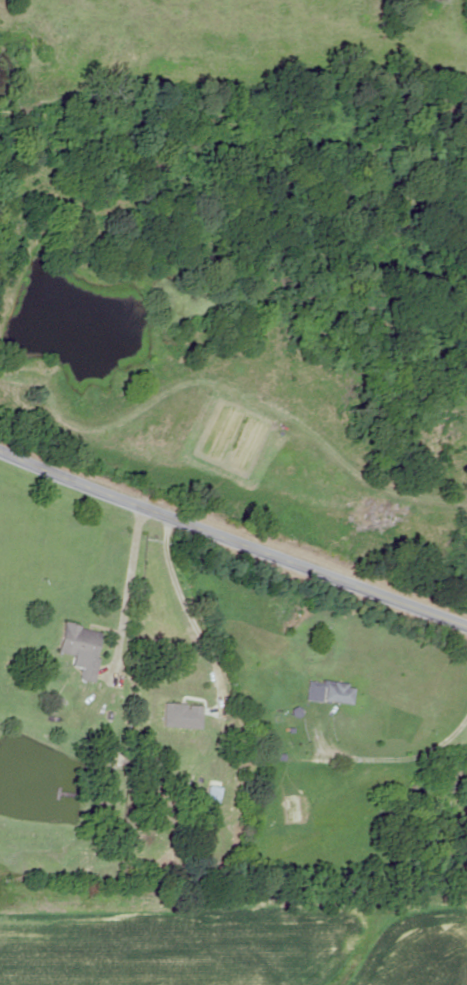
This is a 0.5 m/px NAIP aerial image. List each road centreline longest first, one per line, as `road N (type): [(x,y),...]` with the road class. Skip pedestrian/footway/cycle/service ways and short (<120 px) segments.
road 1 (secondary): [(466,626),(0,451)]

